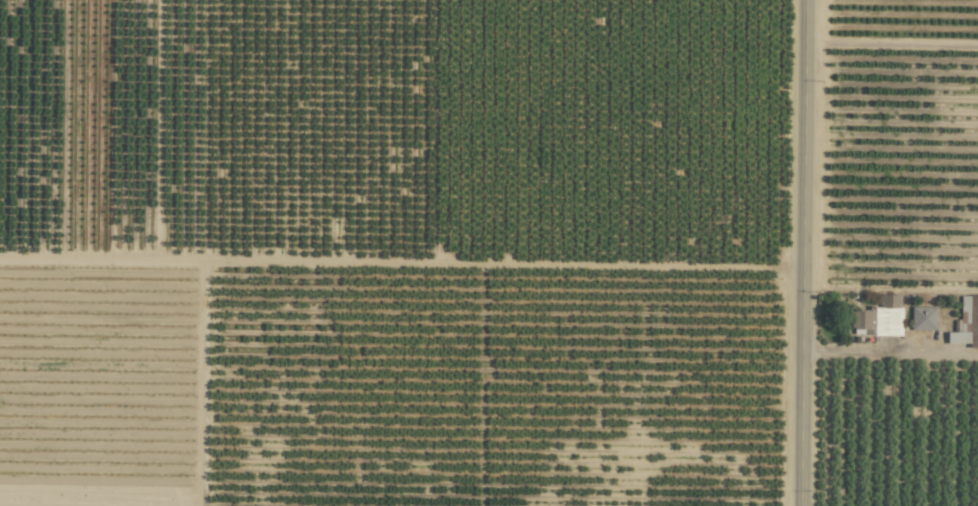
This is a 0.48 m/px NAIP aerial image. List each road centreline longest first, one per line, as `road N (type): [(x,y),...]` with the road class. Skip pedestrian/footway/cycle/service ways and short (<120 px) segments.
road 1 (tertiary): [(804,0),(800,505)]

